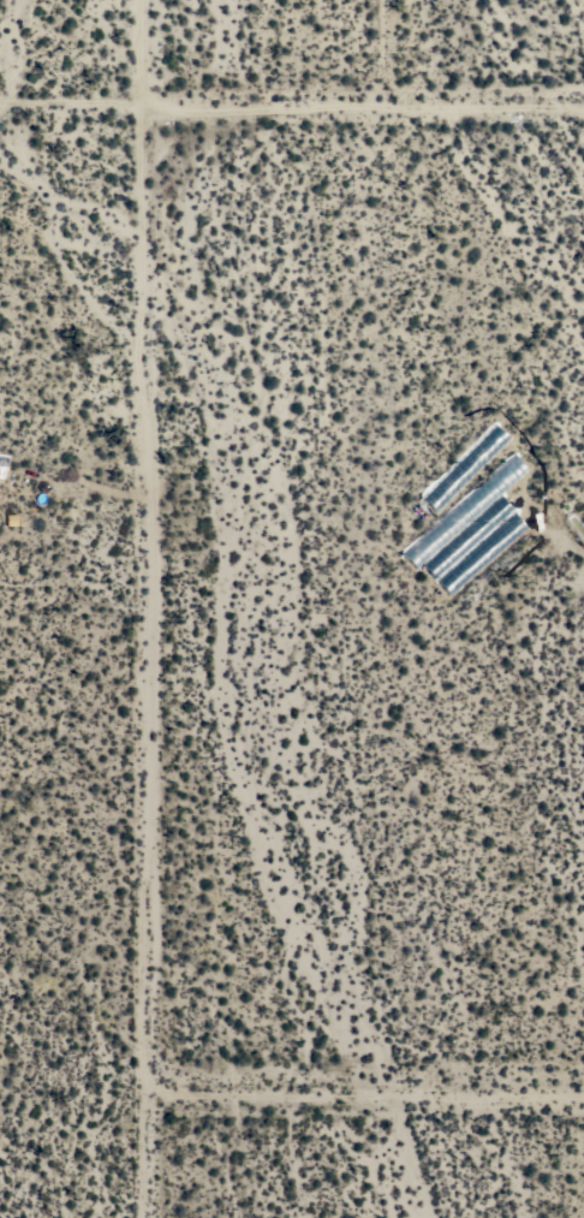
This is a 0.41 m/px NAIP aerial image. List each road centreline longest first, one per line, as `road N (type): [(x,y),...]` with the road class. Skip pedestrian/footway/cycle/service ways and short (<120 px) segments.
road 1 (residential): [(143,0),(143,1217)]
road 2 (residential): [(0,107),(583,107)]
road 3 (residential): [(144,1095),(583,1092)]

